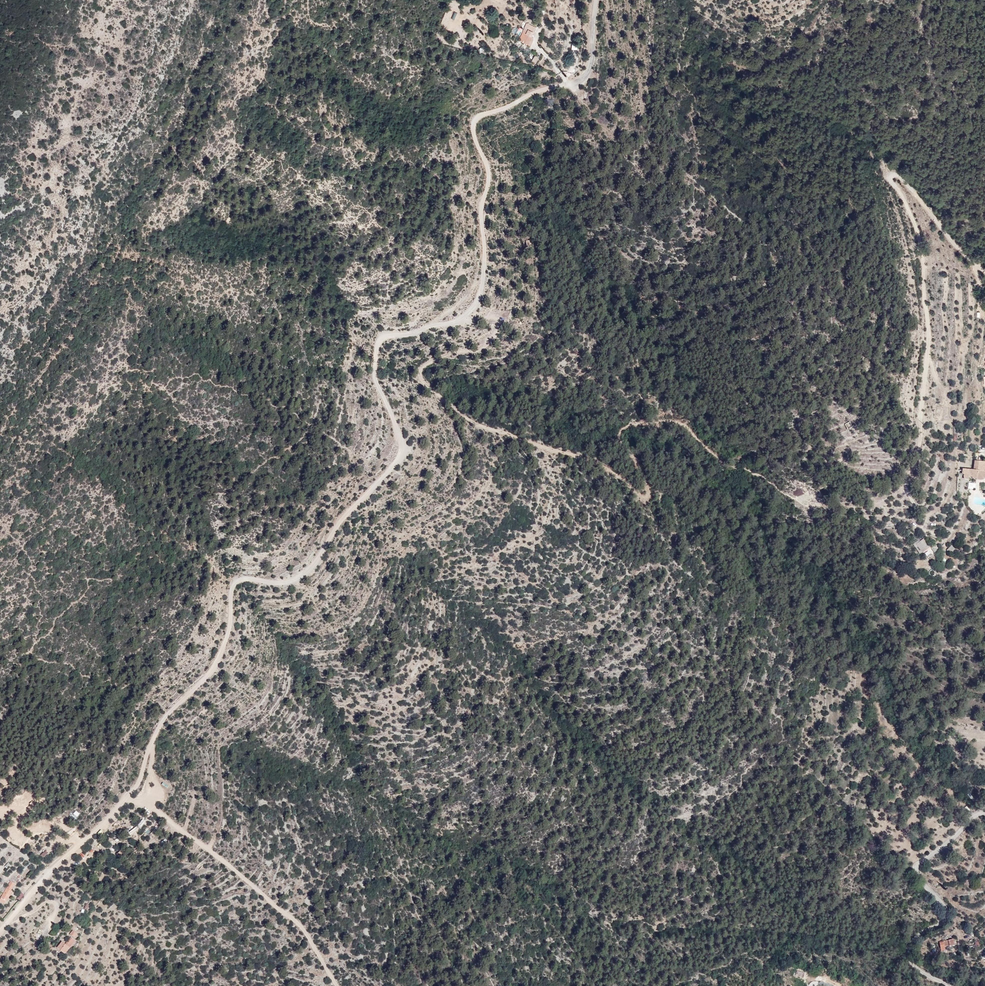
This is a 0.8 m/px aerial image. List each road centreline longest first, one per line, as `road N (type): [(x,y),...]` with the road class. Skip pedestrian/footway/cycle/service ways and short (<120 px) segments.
road 1 (unclassified): [(0,930),(137,787),(163,719),(216,663),(235,583),(287,582),(310,569),(341,520),(400,458),(402,442),(375,378),(379,342),(458,322),(477,302),(489,178),(475,123),(585,77),(596,0)]
road 2 (track): [(338,985),(294,920),(190,836),(127,798)]
road 3 (unclassified): [(950,985),(910,960),(914,939),(946,910),(915,869),(984,814)]

